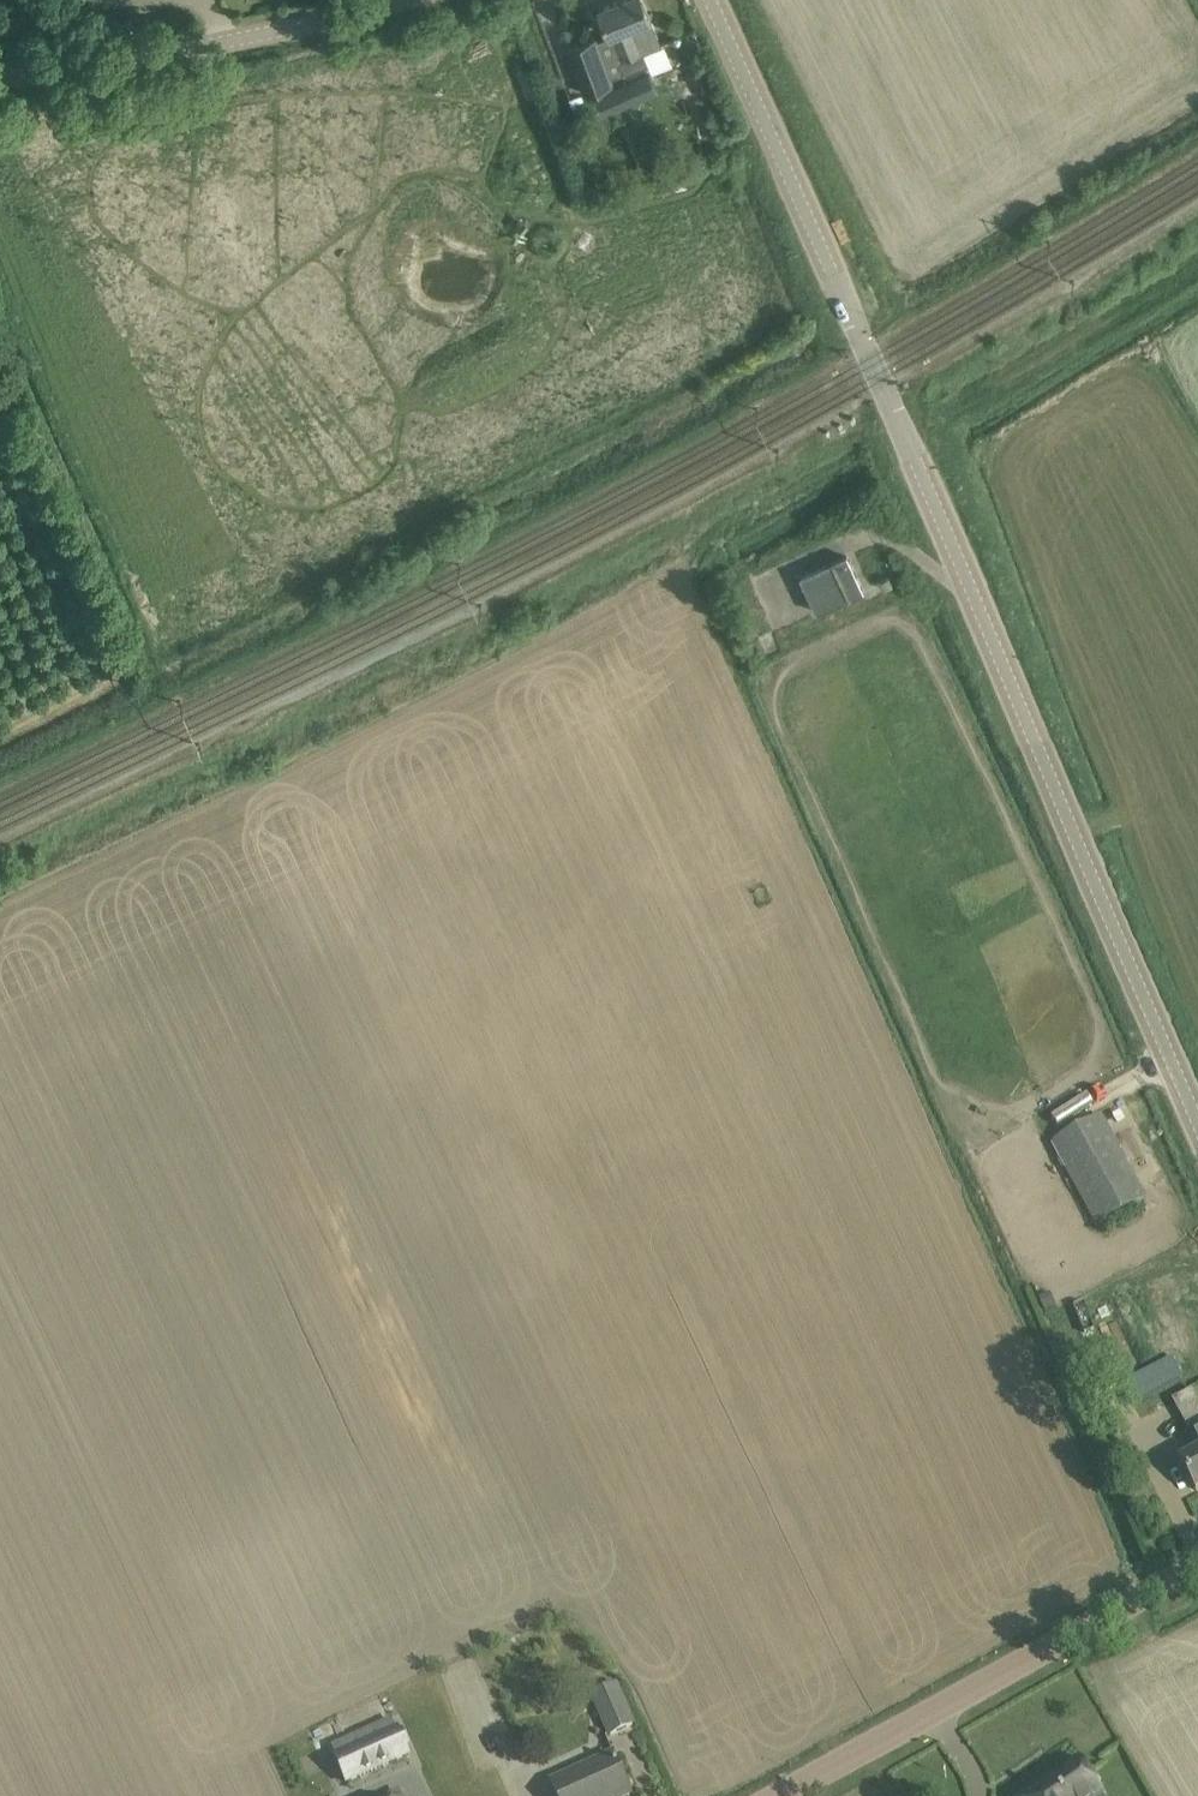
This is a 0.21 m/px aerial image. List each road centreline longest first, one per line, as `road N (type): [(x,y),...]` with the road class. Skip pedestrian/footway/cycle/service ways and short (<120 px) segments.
road 1 (unclassified): [(1197,1117),(708,0)]
road 2 (unclassified): [(776,1795),(1197,1567)]
road 3 (unclassified): [(0,78),(195,49),(407,0)]

